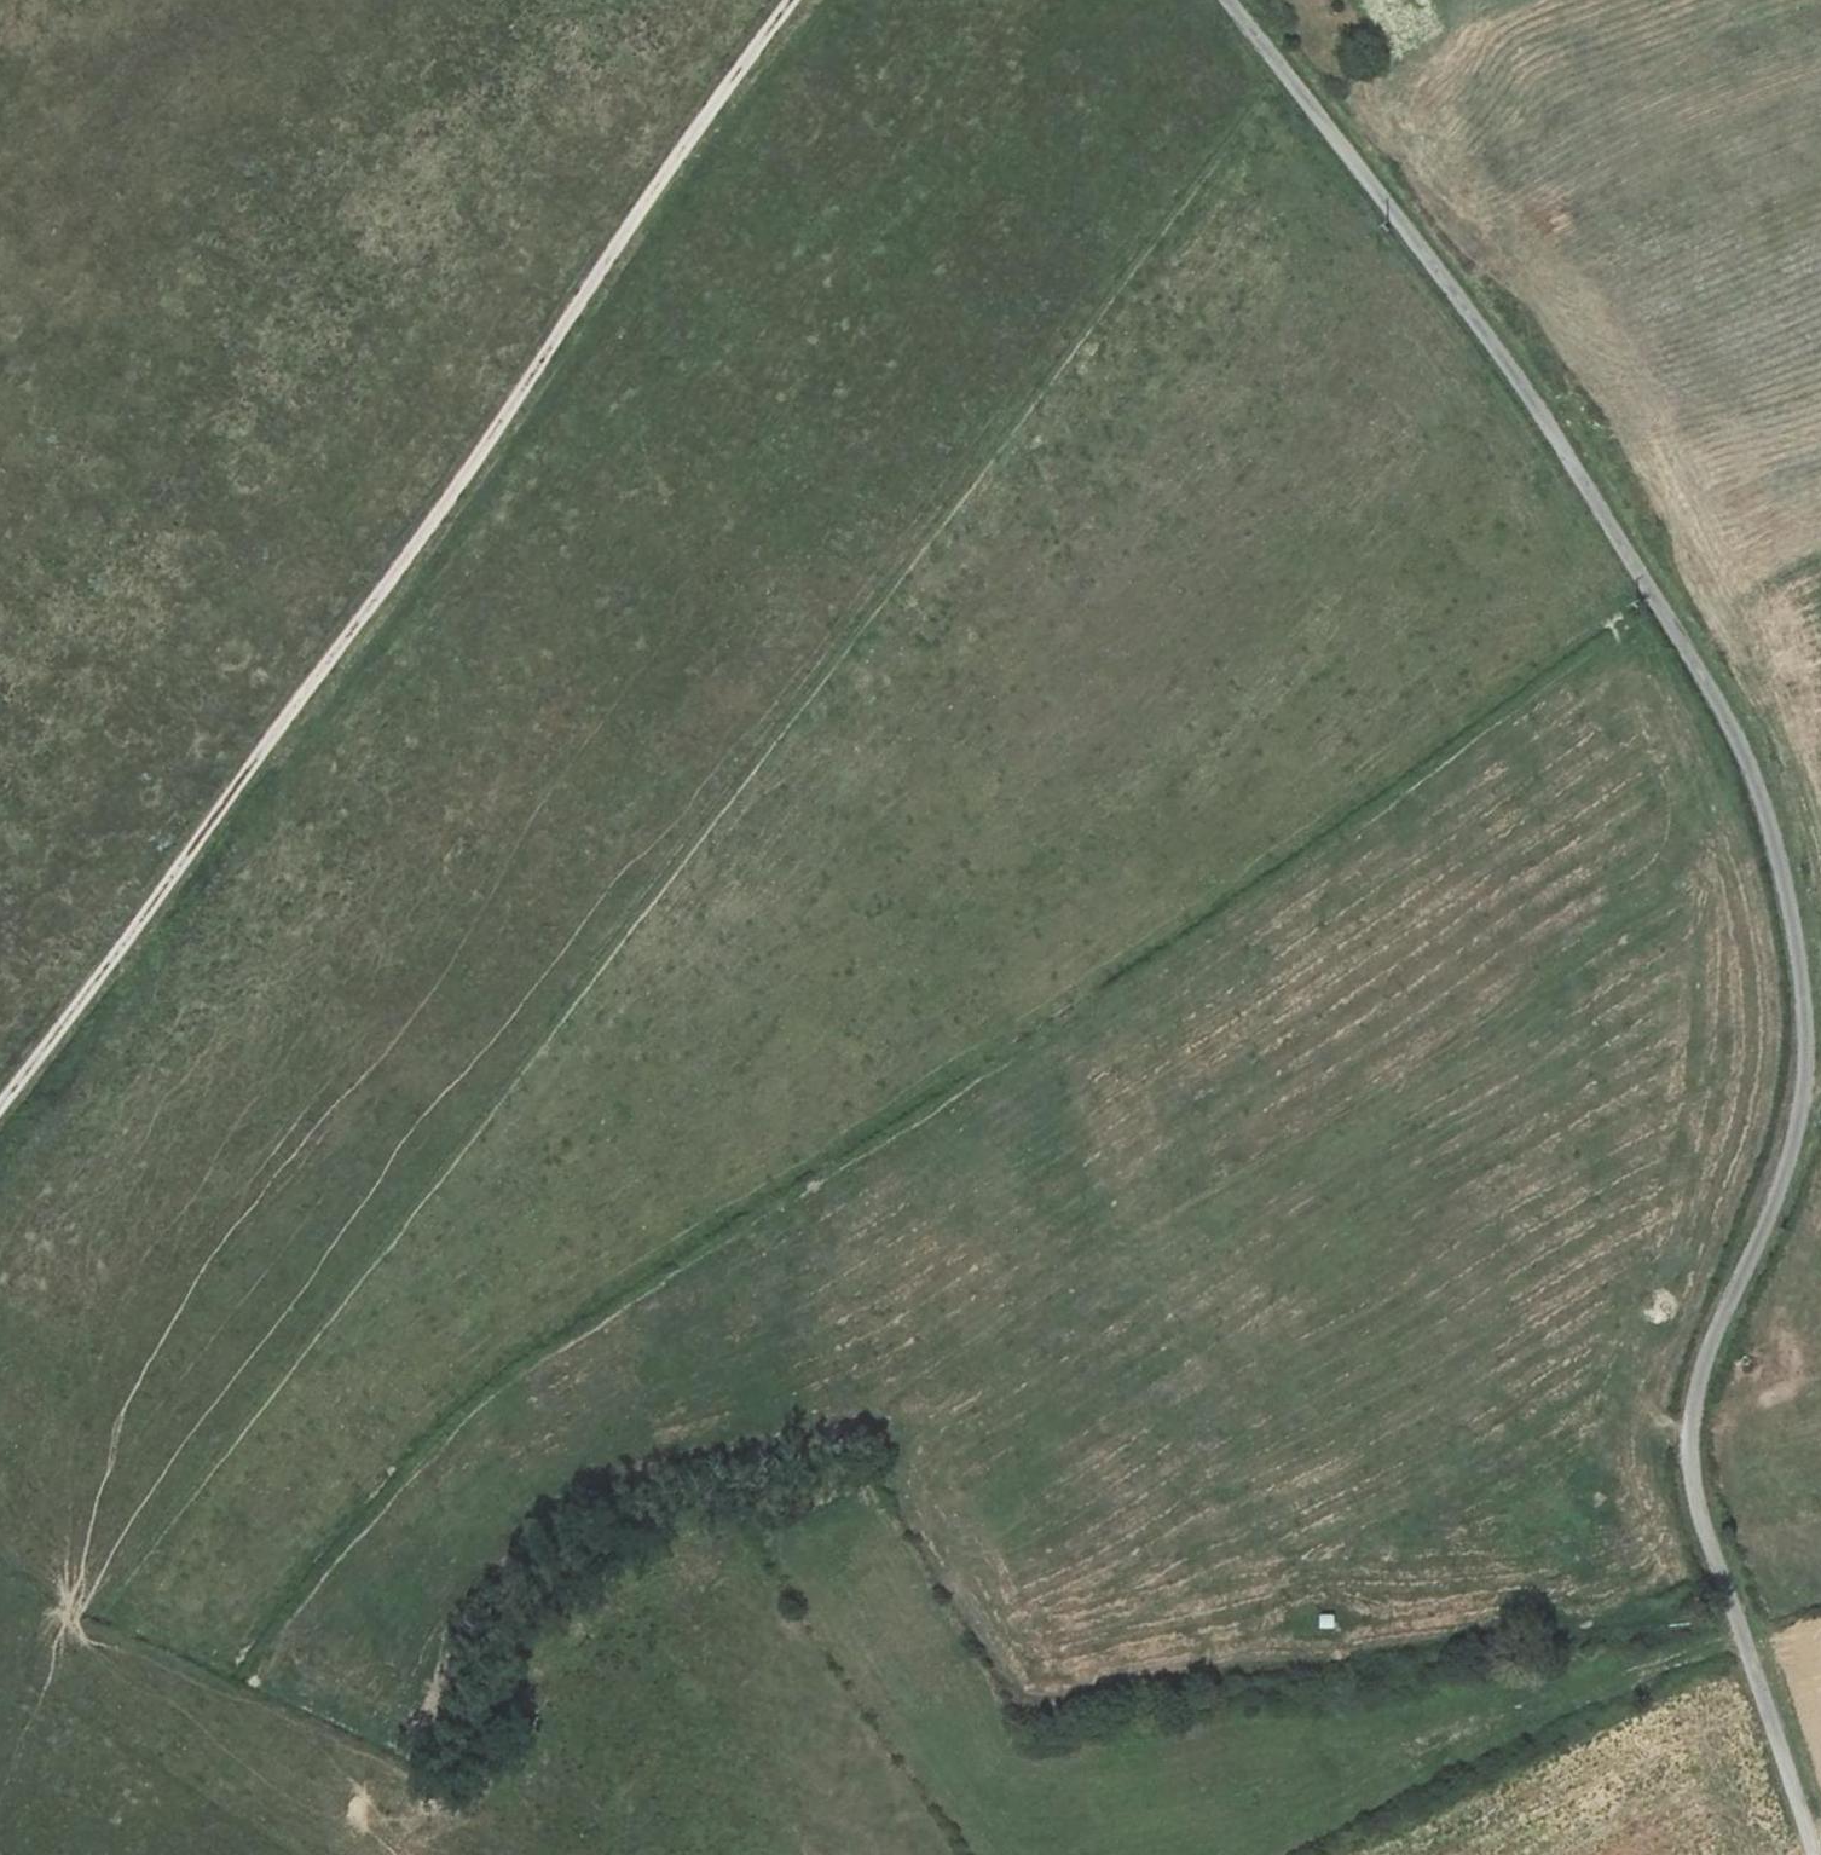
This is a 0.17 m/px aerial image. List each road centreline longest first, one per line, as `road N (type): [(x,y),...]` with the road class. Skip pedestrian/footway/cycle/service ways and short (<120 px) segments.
road 1 (unclassified): [(1227,0),(1529,395),(1716,696),(1763,799),(1794,927),(1807,1061),(1781,1186),(1706,1354),(1691,1447),(1700,1515),(1814,1854)]
road 2 (track): [(791,0),(395,573),(0,1107)]

